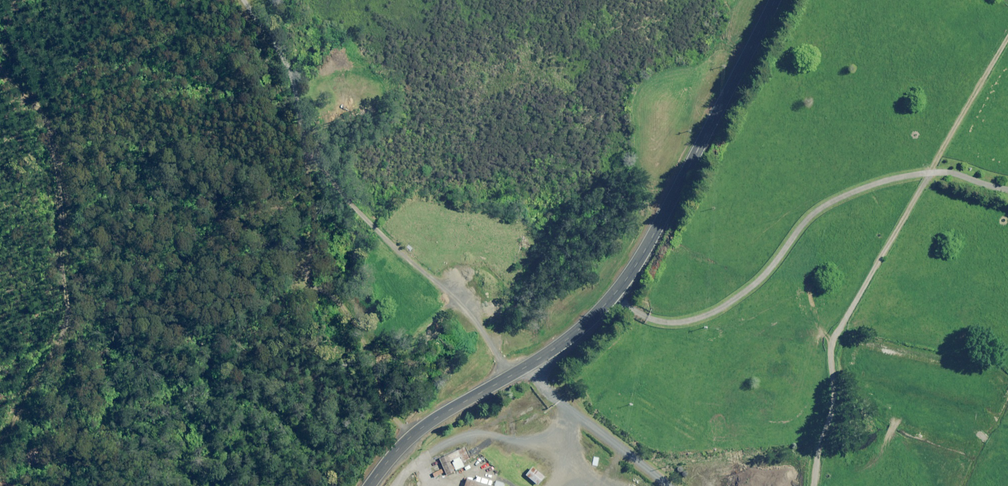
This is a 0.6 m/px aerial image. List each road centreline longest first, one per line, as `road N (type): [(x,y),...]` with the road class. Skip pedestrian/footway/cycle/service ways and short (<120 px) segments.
road 1 (primary): [(775,0),(648,247),(612,294),(525,367),(422,429),(375,485)]
road 2 (track): [(0,53),(59,153),(61,321),(0,447)]
road 3 (track): [(932,173),(831,348),(831,421),(814,485)]

